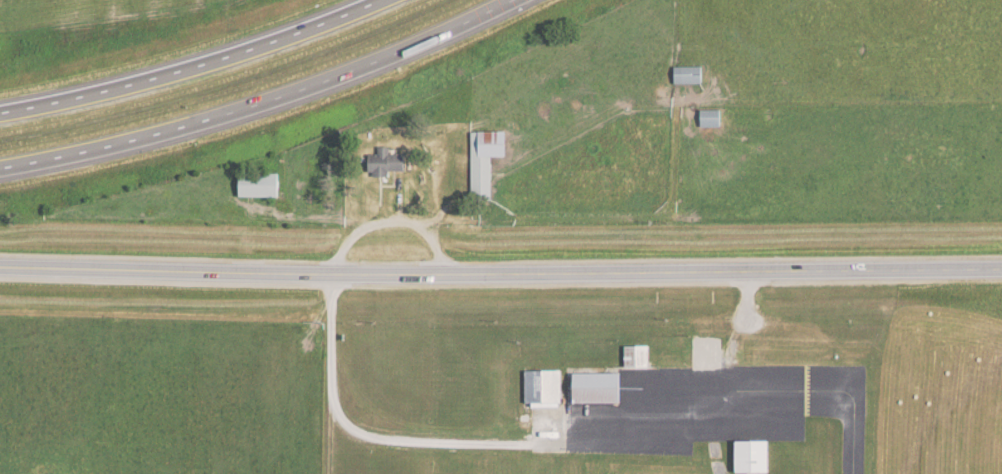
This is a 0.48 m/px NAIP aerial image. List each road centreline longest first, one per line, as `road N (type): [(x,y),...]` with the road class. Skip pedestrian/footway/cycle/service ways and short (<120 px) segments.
road 1 (tertiary): [(0,267),(444,275),(1001,269)]
road 2 (motorway): [(0,168),(207,121),(514,0)]
road 3 (motorway): [(377,0),(161,78),(0,113)]

